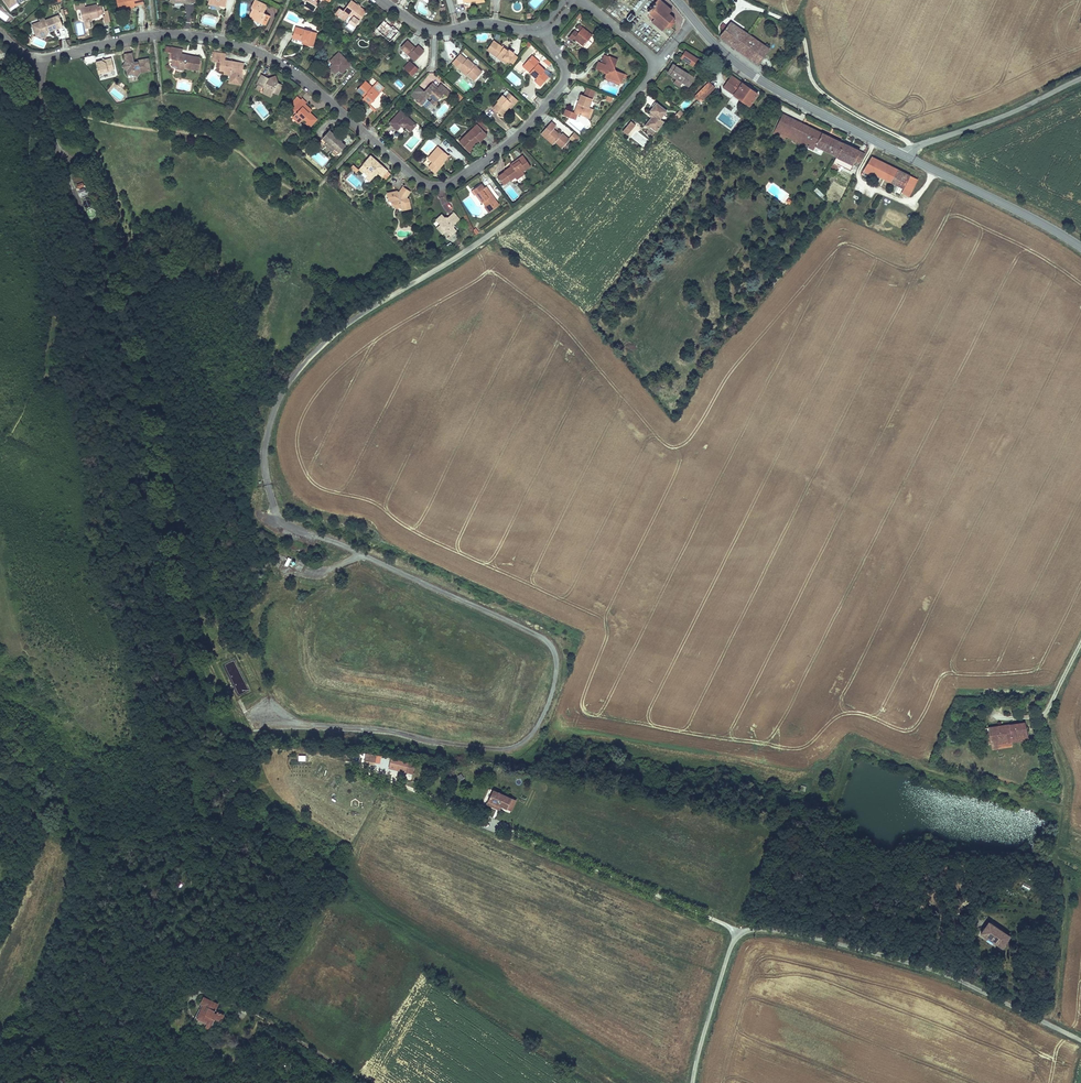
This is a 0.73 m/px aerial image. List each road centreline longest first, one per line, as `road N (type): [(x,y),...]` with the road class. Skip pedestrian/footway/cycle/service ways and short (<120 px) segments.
road 1 (unclassified): [(658,64),(555,185),(328,338),(288,383),(265,443),(280,522),(548,643),(556,675),(540,724),(520,744),(499,750),(249,713)]
road 2 (residential): [(0,34),(42,58),(174,34),(247,47),(306,81),(434,187),(450,184),(515,138),(560,89),(565,70),(544,28)]
road 3 (unclassified): [(1080,1040),(945,974),(756,929),(732,946),(692,1082)]
road 4 (secondary): [(693,19),(757,78),(905,156)]
road 5 (track): [(913,148),(817,87),(796,27),(752,6),(730,19)]
road 6 (secondary): [(905,156),(1080,247)]
road 7 (unclassified): [(905,156),(1080,79)]
road 8 (residential): [(544,28),(483,23),(435,32),(382,0)]
road 9 (track): [(1046,710),(1078,787),(1070,867)]

